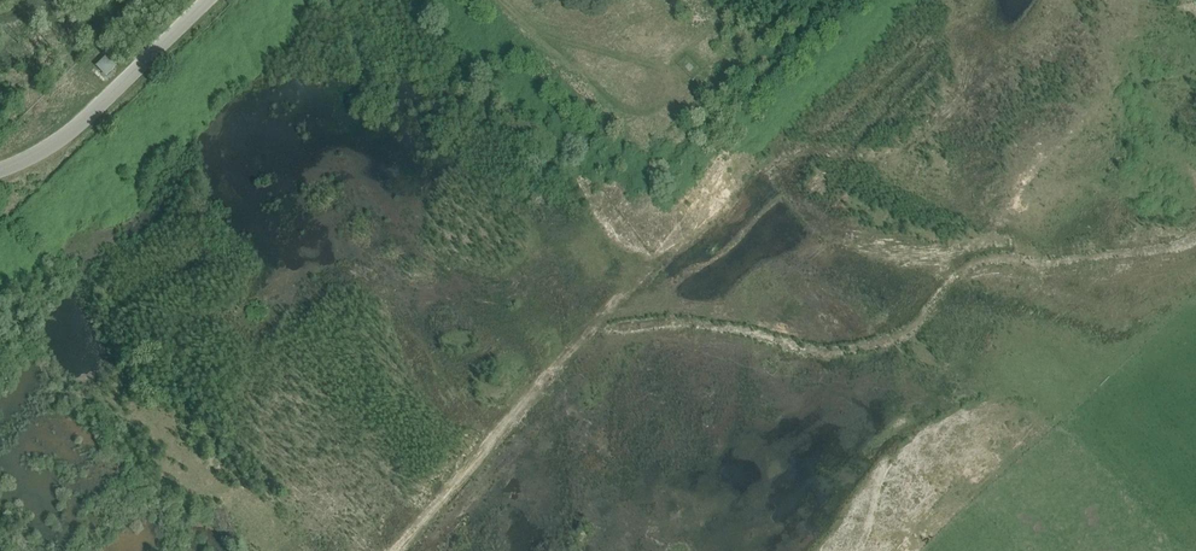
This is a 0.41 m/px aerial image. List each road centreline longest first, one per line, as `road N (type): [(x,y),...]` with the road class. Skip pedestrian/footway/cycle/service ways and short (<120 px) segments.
road 1 (unclassified): [(0,171),(71,132),(207,0)]

